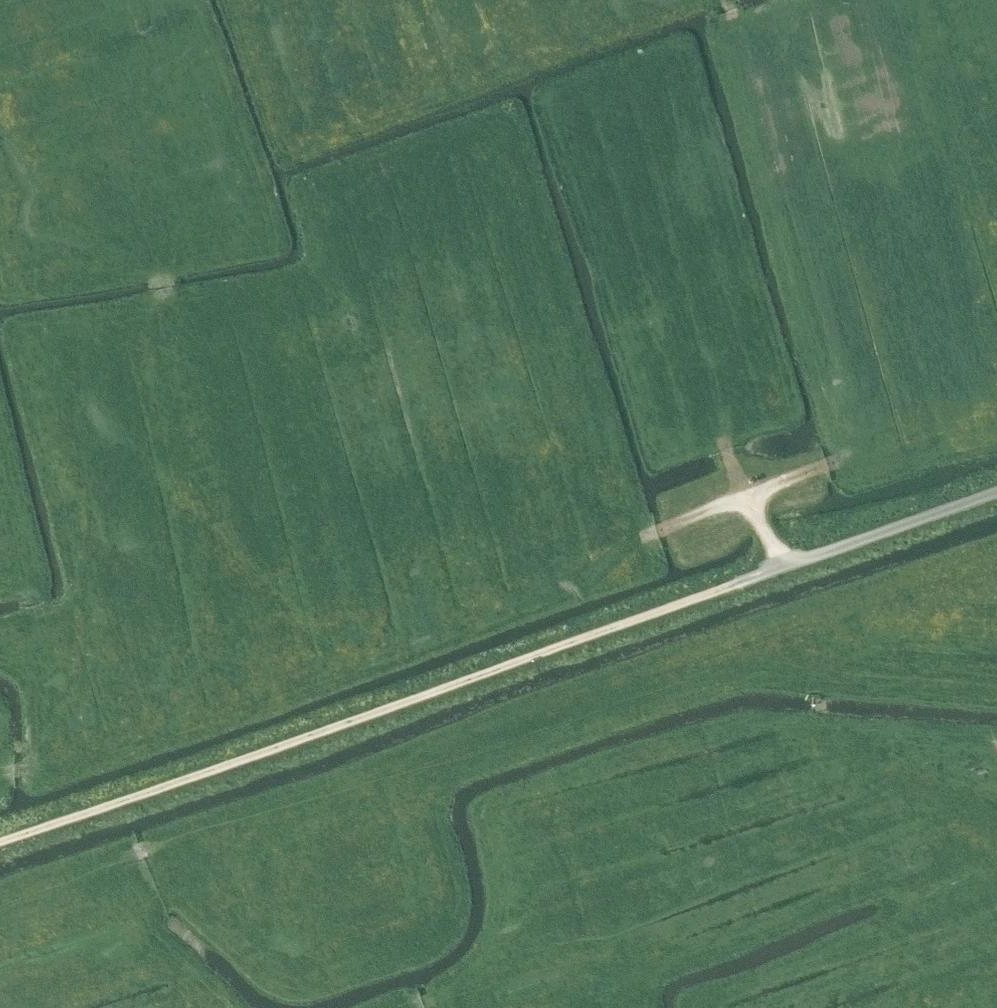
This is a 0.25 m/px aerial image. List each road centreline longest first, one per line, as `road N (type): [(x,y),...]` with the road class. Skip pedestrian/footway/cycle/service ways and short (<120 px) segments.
road 1 (track): [(671,526),(810,471)]

